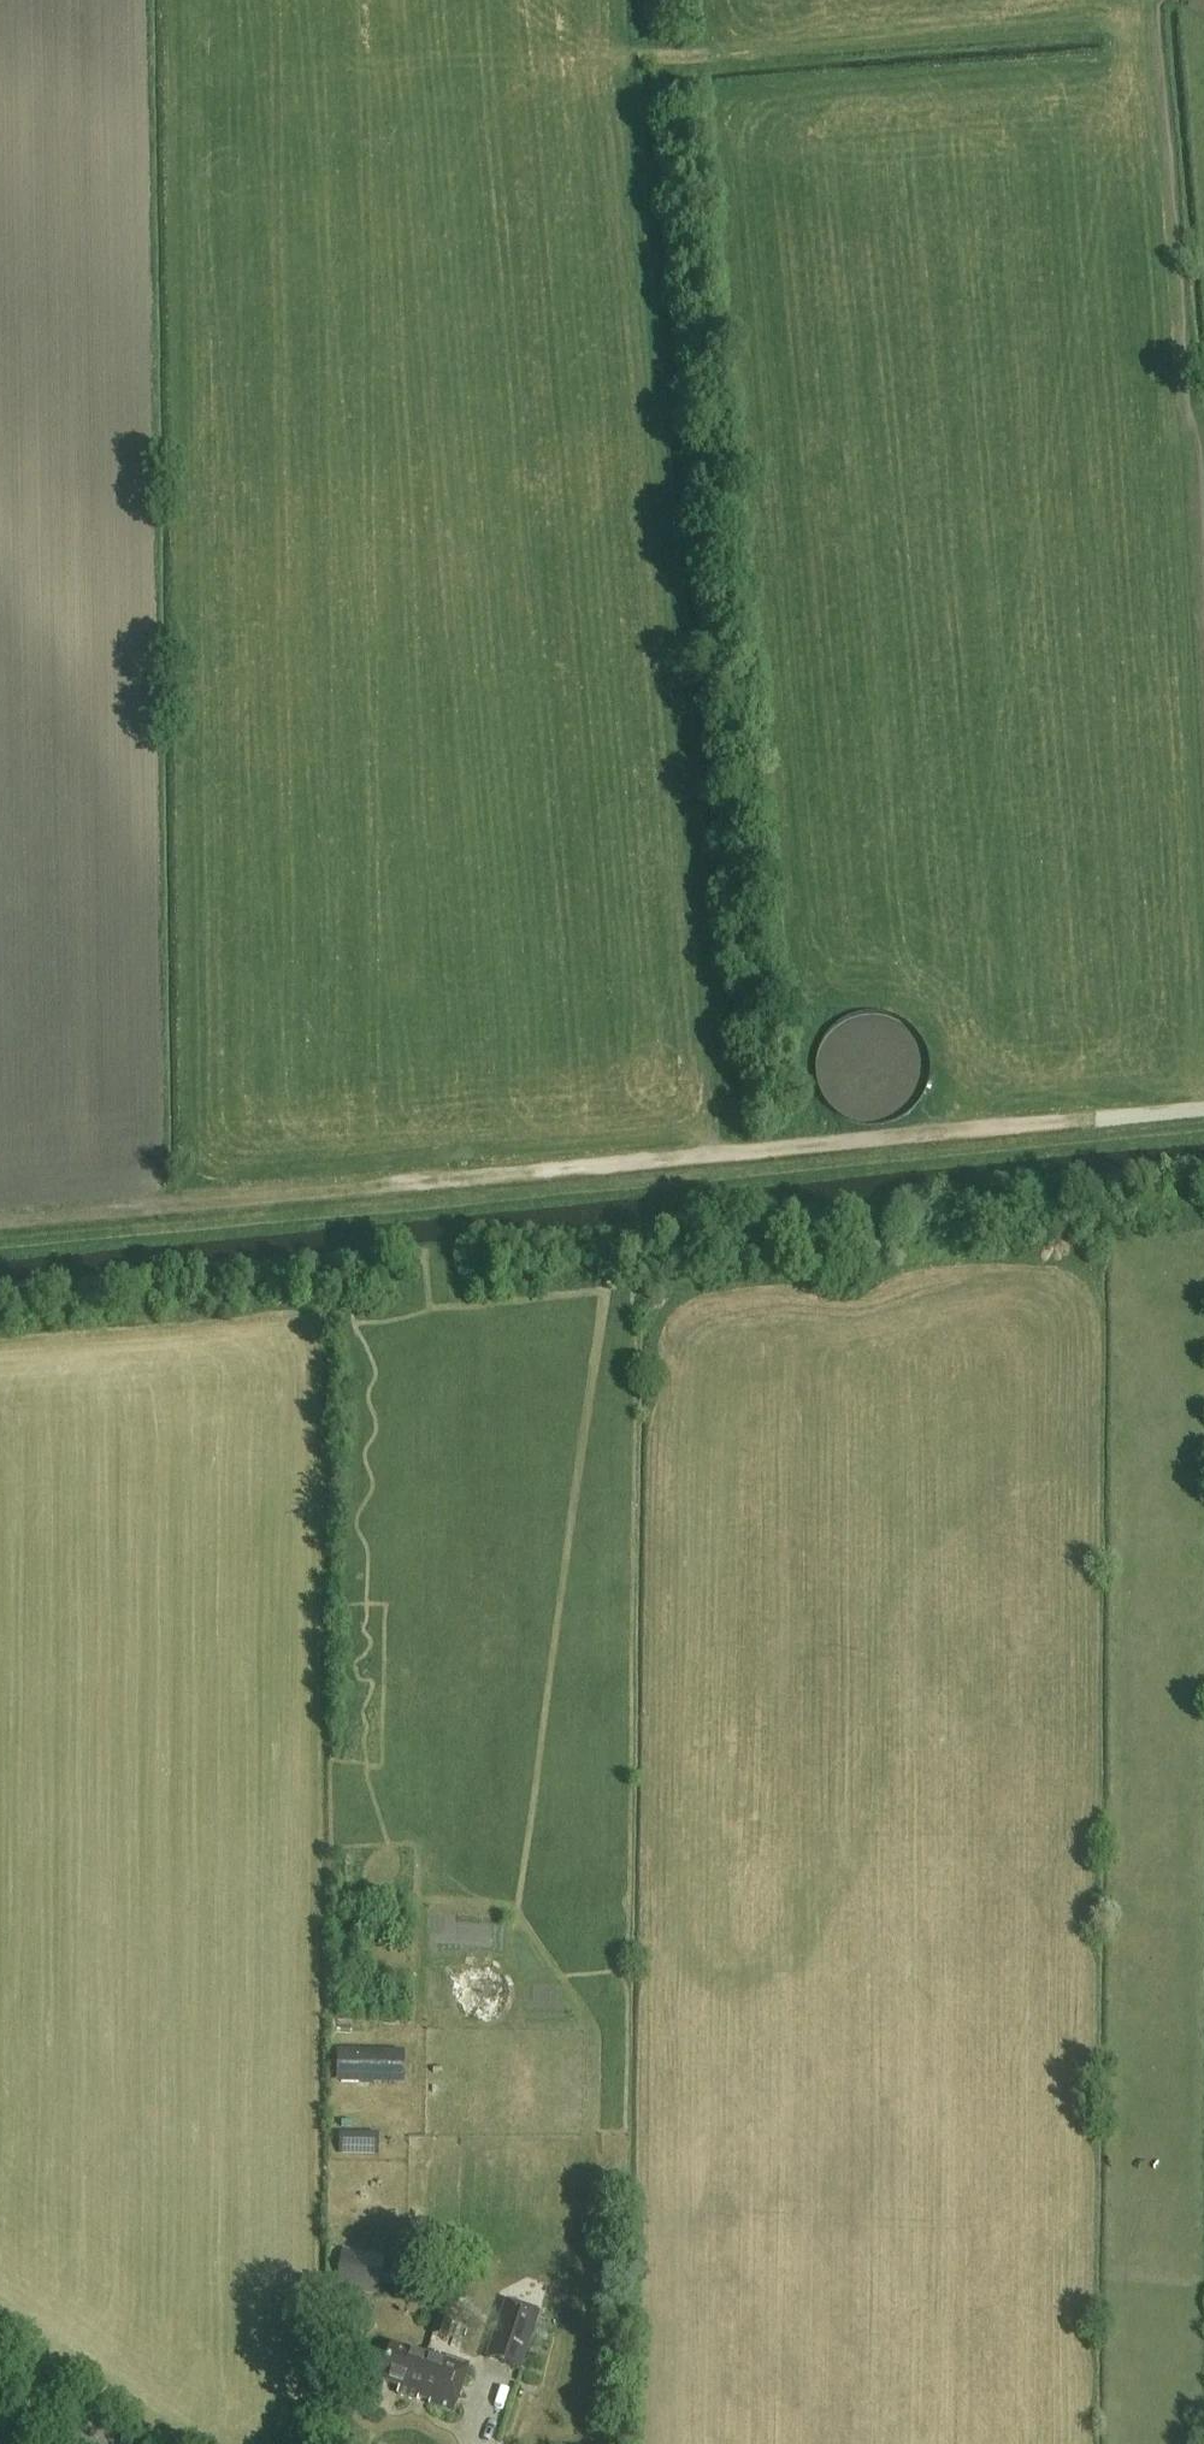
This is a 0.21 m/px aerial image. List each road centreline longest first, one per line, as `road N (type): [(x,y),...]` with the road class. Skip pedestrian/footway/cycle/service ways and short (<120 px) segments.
road 1 (track): [(1203,1109),(184,1213)]
road 2 (tertiary): [(113,2443),(0,2370)]

